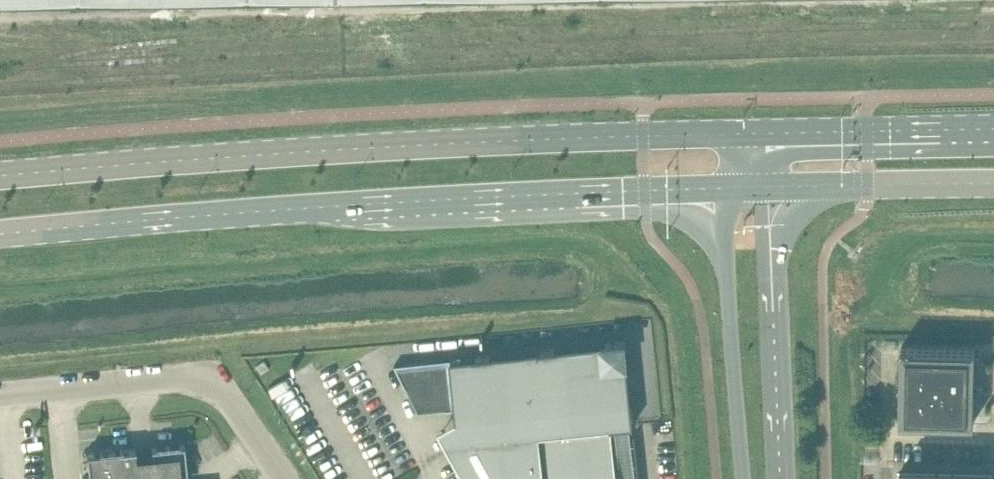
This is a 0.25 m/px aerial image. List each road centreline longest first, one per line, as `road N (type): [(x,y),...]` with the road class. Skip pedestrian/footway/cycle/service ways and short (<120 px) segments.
road 1 (secondary): [(748,131),(0,177)]
road 2 (secondary): [(0,235),(351,206),(725,191)]
road 3 (track): [(657,0),(0,17)]
road 4 (unclassified): [(0,395),(196,375),(219,388),(282,478)]
road 5 (unclassified): [(783,478),(774,190)]
road 6 (unclassified): [(725,191),(743,478)]
road 7 (secondary): [(993,131),(748,131)]
road 8 (secondary): [(774,190),(993,183)]

